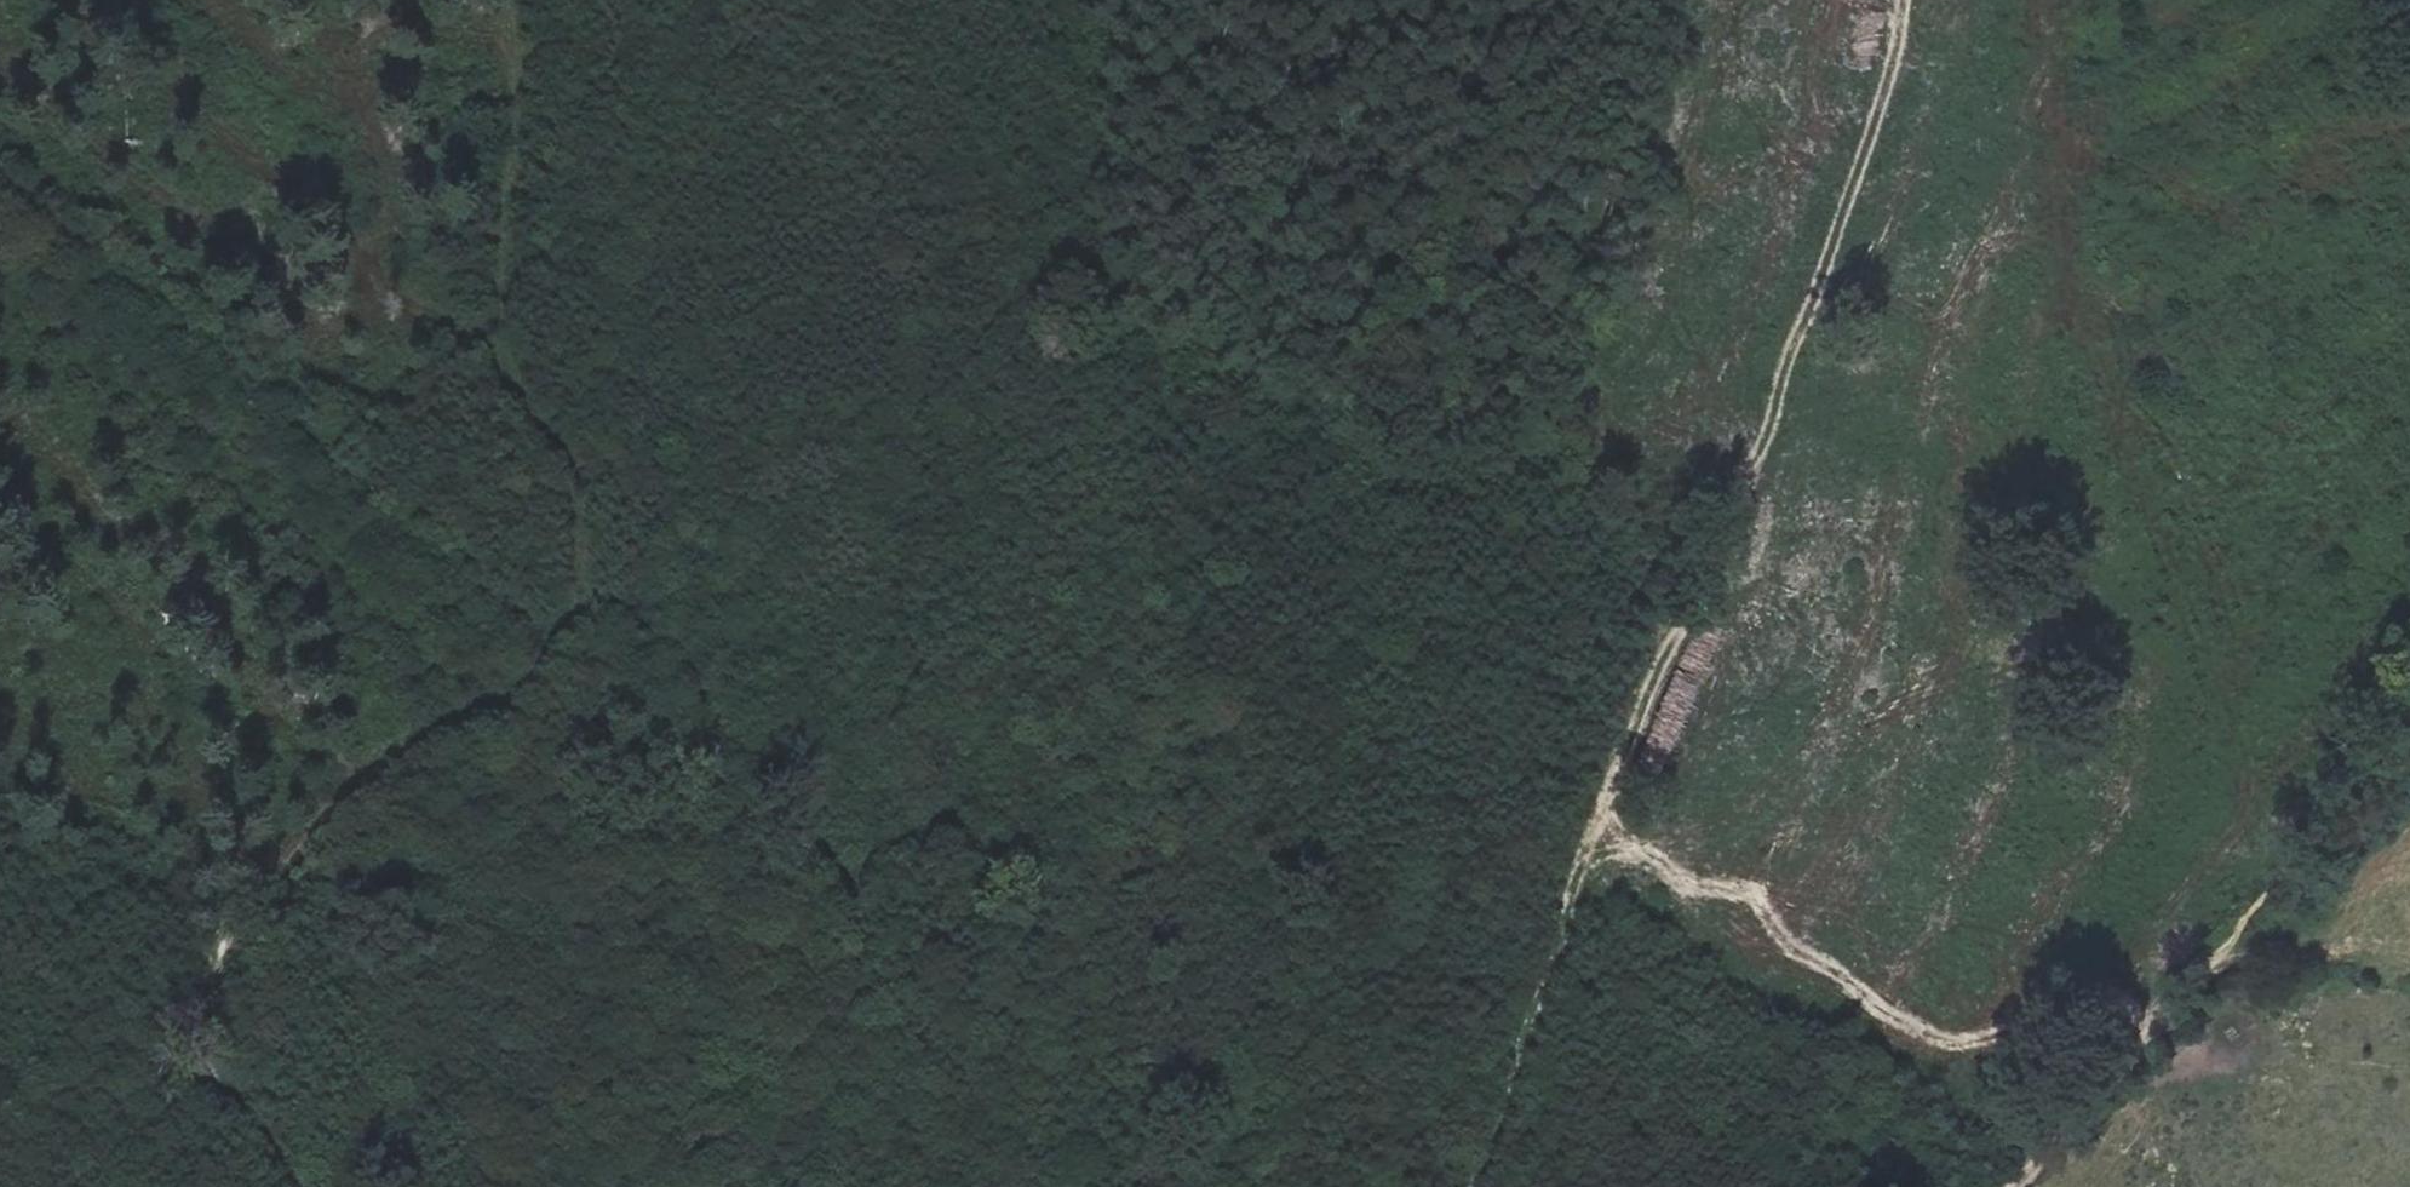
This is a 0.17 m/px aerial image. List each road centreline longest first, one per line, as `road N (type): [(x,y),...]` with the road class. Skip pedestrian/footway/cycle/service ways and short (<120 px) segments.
road 1 (track): [(1472,1186),(1501,1124),(1530,1019),(1568,946),(1575,874),(1604,773),(1852,242),(1896,0)]
road 2 (track): [(2021,1186),(2205,962)]

